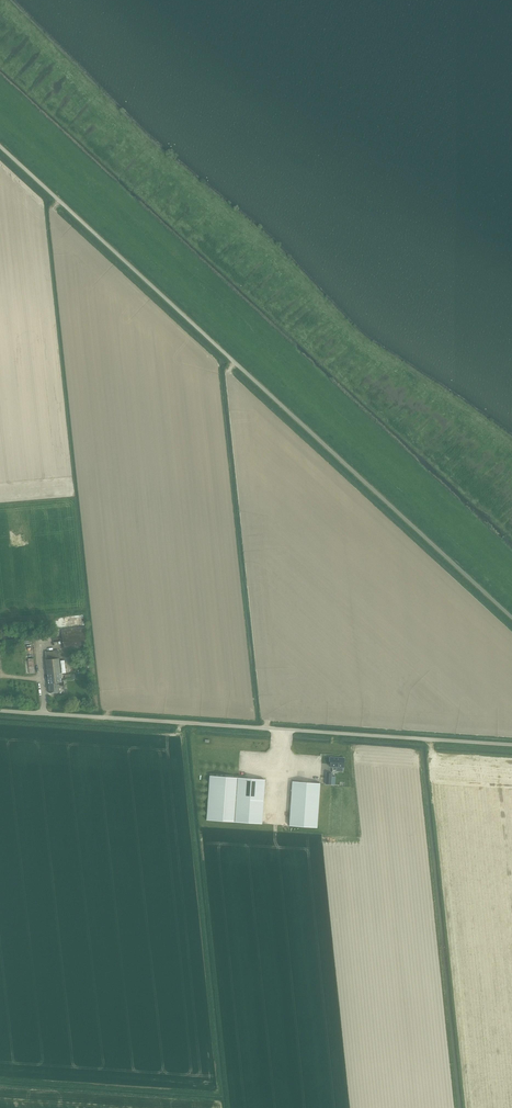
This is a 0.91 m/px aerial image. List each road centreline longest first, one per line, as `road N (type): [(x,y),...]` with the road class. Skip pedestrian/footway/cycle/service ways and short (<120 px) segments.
road 1 (track): [(0,121),(511,593)]
road 2 (unclassified): [(511,618),(0,149)]
road 3 (unclassified): [(511,744),(0,710)]
road 4 (track): [(228,1095),(193,723)]

